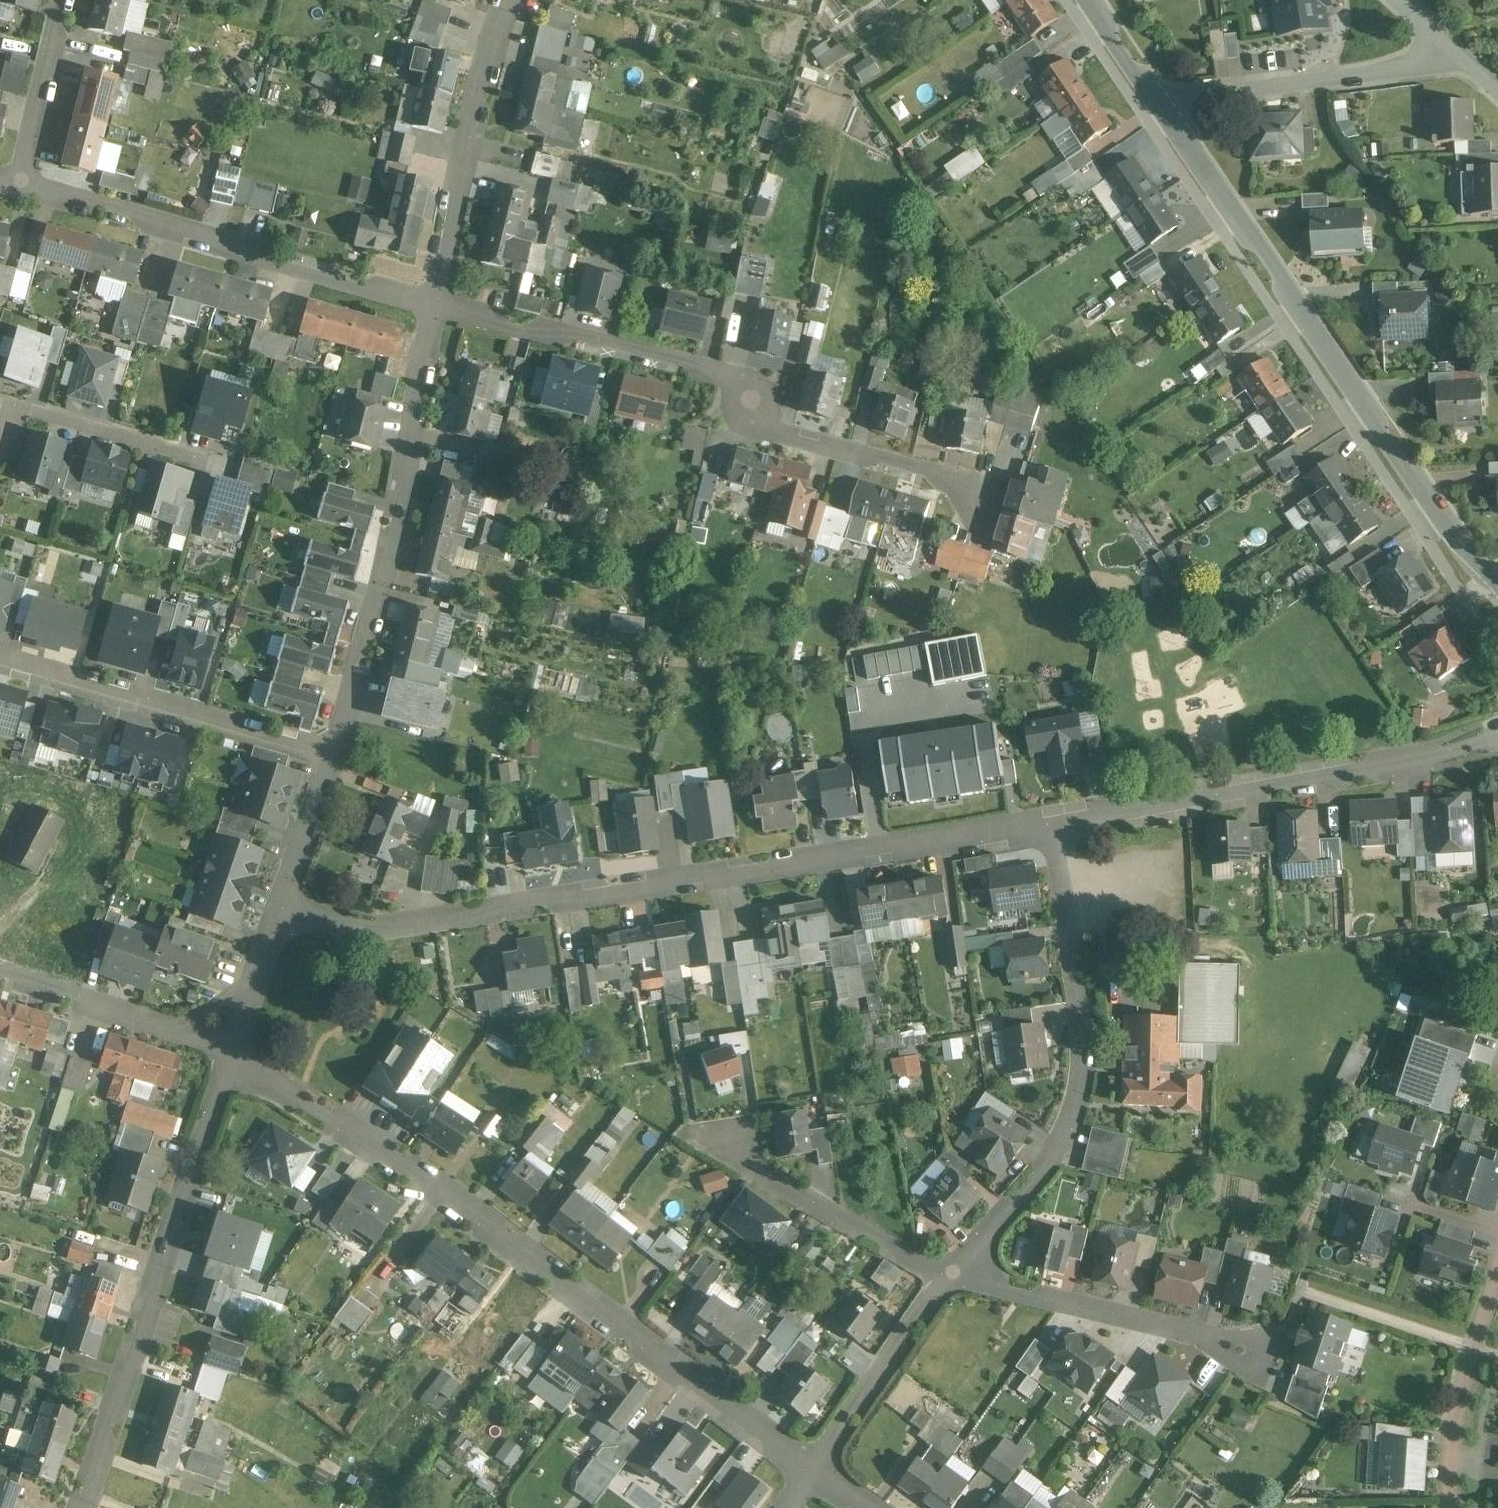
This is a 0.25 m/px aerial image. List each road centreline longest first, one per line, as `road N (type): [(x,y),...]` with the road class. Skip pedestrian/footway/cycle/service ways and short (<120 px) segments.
road 1 (residential): [(280,931),(713,881),(1053,825)]
road 2 (residential): [(233,1047),(813,1473)]
road 3 (tertiary): [(1497,588),(1162,95)]
road 4 (residential): [(431,309),(719,379),(770,419),(983,490)]
road 5 (residential): [(958,1274),(1047,1172),(1084,1090),(1085,991),(1053,825)]
road 6 (residential): [(84,1507),(233,1047)]
road 7 (residential): [(336,752),(397,520),(431,309)]
road 8 (residential): [(1053,825),(1443,753),(1497,735)]
road 9 (residential): [(14,180),(431,309)]
road 10 (residential): [(336,752),(0,658)]
road 11 (residential): [(431,309),(506,0)]
road 12 (residential): [(1452,39),(1353,71),(1162,95)]
road 13 (residential): [(958,1274),(1244,1343)]
road 14 (residential): [(730,1120),(762,1168),(958,1274)]
road 15 (residential): [(813,1473),(958,1274)]
road 16 (residential): [(0,978),(233,1047)]
road 17 (residential): [(1455,1507),(1476,1349),(1497,1278)]
road 18 (residential): [(280,931),(336,752)]
road 19 (residential): [(14,180),(65,0)]
road 20 (residential): [(233,1047),(280,931)]

